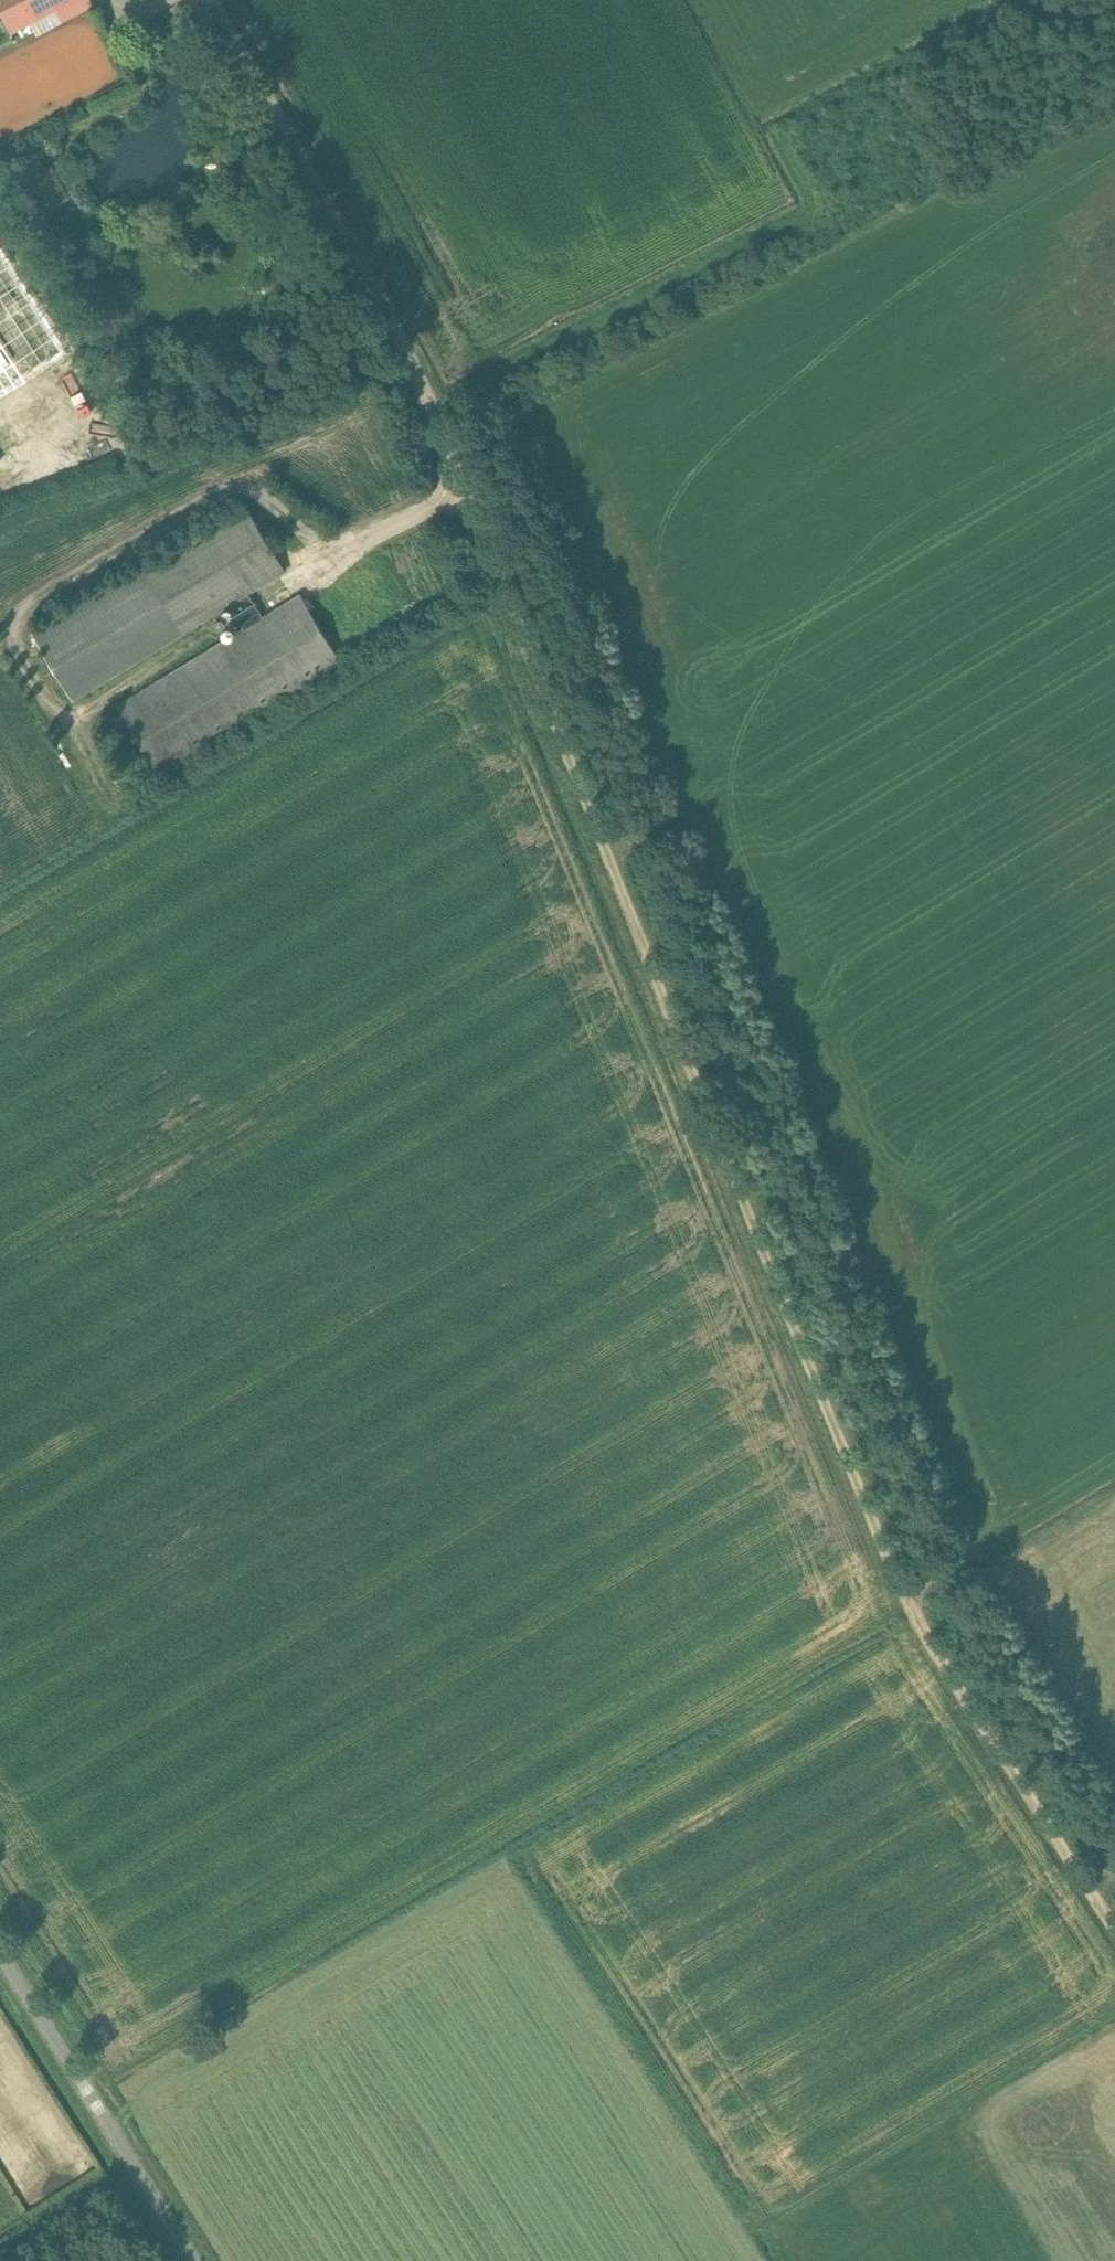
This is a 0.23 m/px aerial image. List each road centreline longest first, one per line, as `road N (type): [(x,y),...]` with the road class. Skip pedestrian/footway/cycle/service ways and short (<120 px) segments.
road 1 (track): [(1114,1932),(928,1641),(891,1567),(428,410),(206,0)]
road 2 (unclassified): [(195,2260),(0,1955)]

